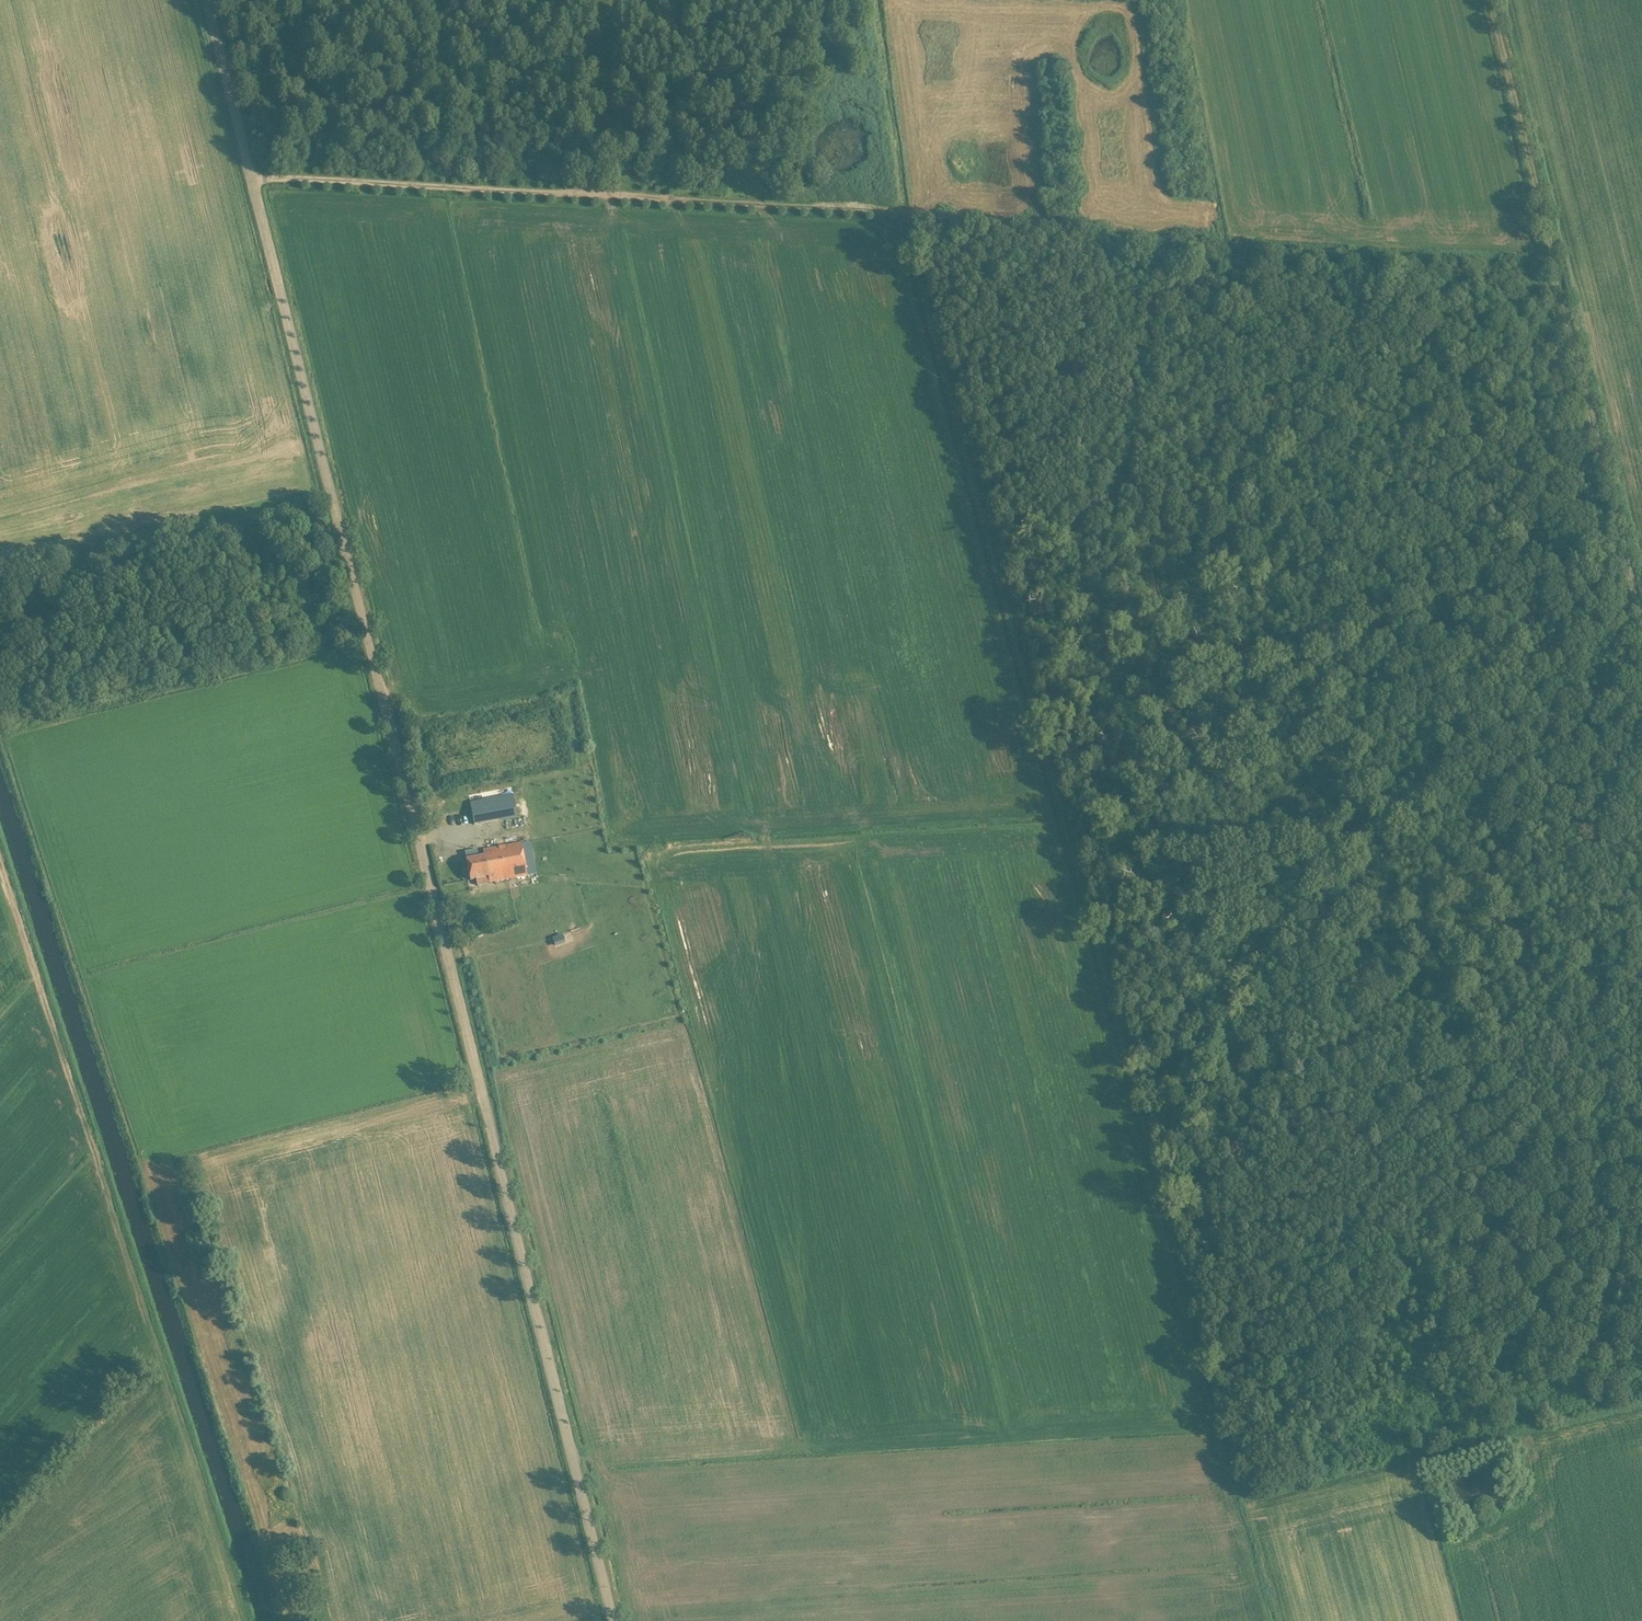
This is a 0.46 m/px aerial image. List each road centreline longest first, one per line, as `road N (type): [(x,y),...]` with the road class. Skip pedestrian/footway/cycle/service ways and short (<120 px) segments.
road 1 (unclassified): [(614,1620),(207,0)]
road 2 (track): [(1490,0),(1641,609)]
road 3 (track): [(0,867),(150,1321)]

